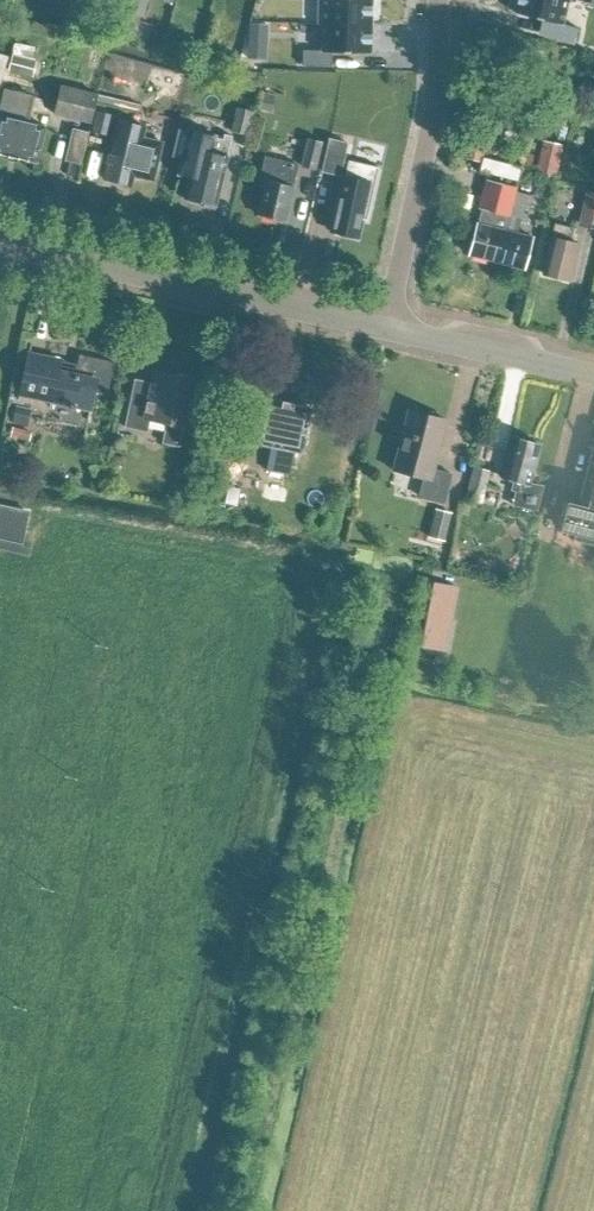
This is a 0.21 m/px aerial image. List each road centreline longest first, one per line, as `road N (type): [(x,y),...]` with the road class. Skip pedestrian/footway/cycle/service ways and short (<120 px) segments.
road 1 (tertiary): [(386,328),(0,245)]
road 2 (residential): [(438,0),(434,105),(386,328)]
road 3 (tertiary): [(593,374),(386,328)]

